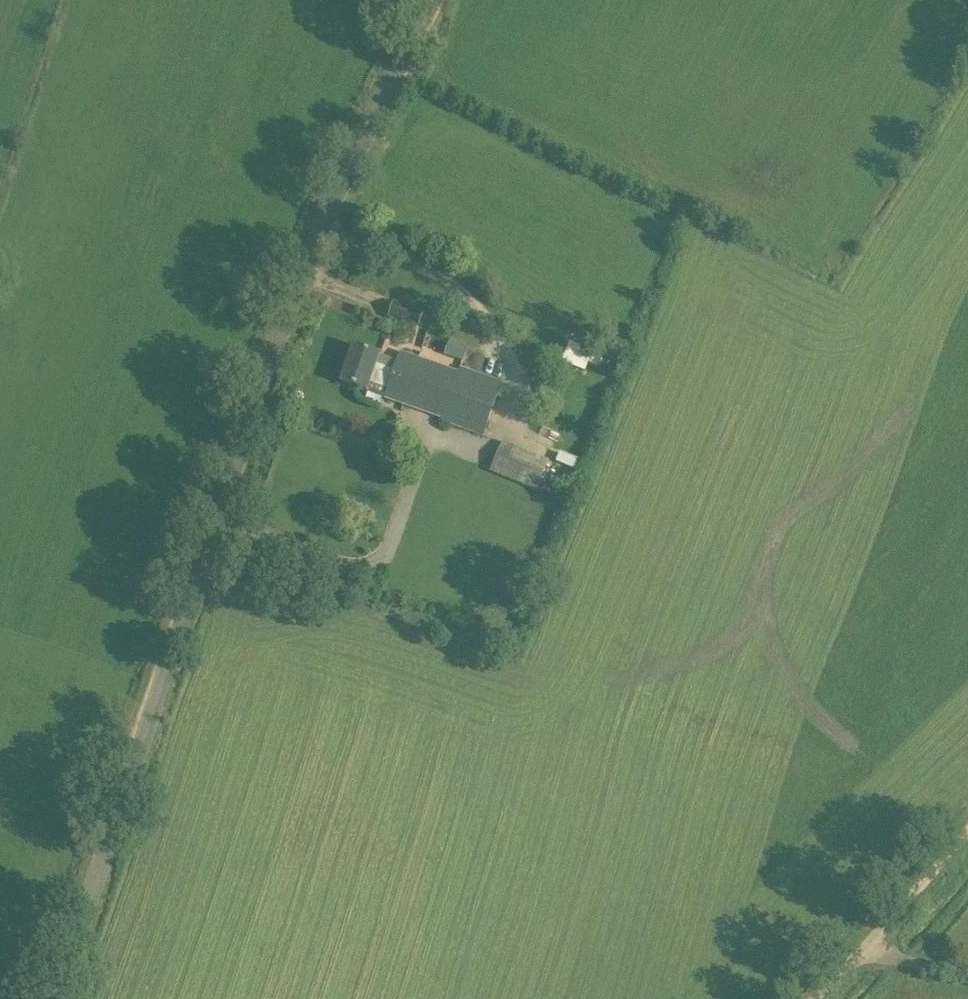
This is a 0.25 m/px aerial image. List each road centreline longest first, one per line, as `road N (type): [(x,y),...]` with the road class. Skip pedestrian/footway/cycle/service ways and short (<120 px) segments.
road 1 (unclassified): [(54,998),(291,294),(350,147),(425,0)]
road 2 (unclassified): [(809,998),(904,903)]

